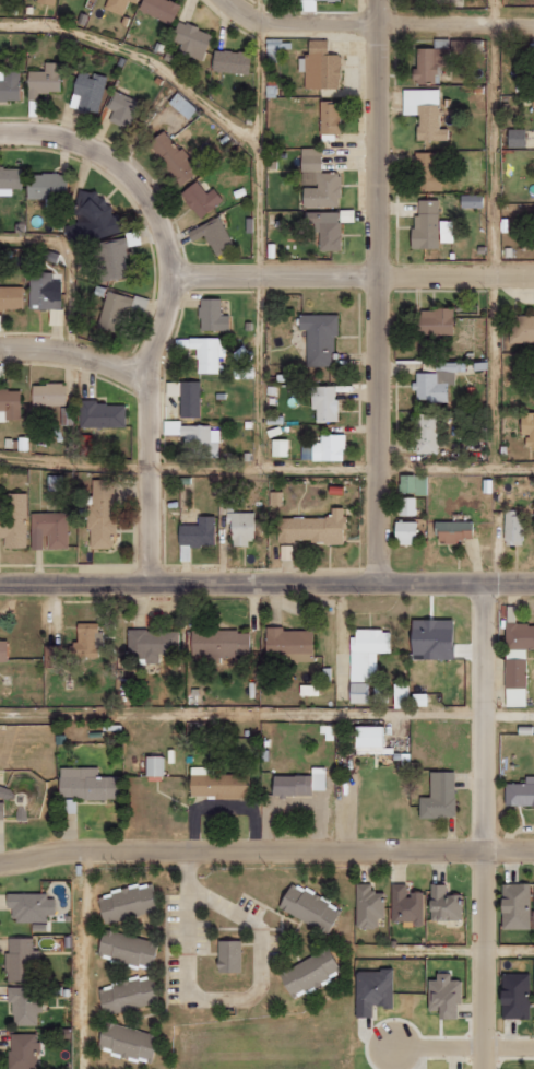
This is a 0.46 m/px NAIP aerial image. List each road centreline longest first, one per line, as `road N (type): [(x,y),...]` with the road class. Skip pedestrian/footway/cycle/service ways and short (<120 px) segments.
road 1 (residential): [(381,586),(381,0)]
road 2 (residential): [(533,854),(188,850),(0,860)]
road 3 (tertiary): [(533,586),(0,586)]
road 4 (residential): [(479,586),(474,1068)]
road 5 (residential): [(533,281),(167,283)]
road 6 (residential): [(533,21),(277,20),(232,0)]
road 7 (residential): [(149,586),(150,381),(167,283)]
road 8 (residential): [(0,136),(69,145),(108,158),(135,181),(164,243),(167,283)]
road 9 (residential): [(0,353),(69,357),(150,381)]
road 10 (residential): [(393,1048),(533,1049)]

